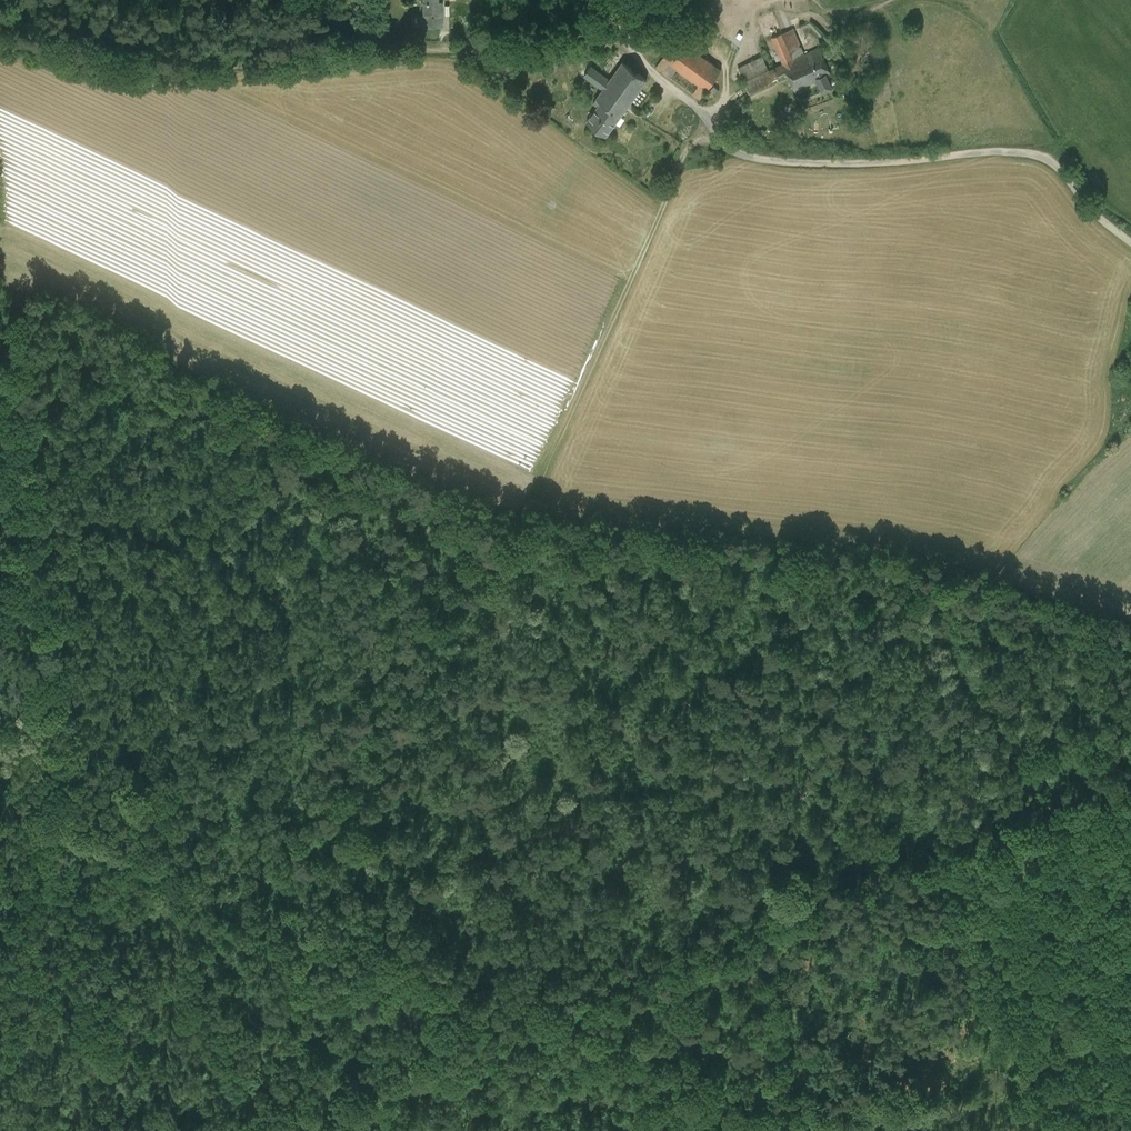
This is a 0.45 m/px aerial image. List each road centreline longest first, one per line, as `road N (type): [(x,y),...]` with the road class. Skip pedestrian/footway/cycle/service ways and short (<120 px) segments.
road 1 (track): [(0,802),(755,1130)]
road 2 (track): [(527,504),(704,117),(648,72),(598,0)]
road 3 (track): [(1130,237),(1046,154),(814,165),(739,151),(704,117),(724,99),(724,65),(714,58)]

